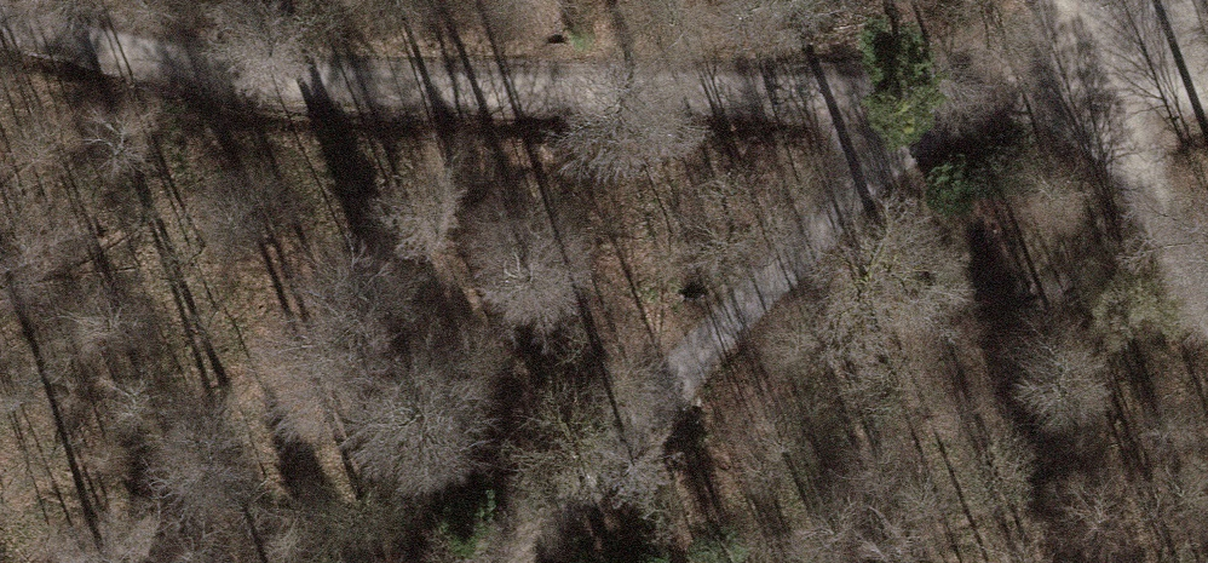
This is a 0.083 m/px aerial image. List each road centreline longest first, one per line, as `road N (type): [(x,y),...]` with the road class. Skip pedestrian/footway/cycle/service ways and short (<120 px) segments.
road 1 (track): [(0,18),(113,51),(331,88),(894,93),(1095,74)]
road 2 (track): [(894,93),(851,188),(510,562)]
road 3 (track): [(1207,309),(1095,74)]

